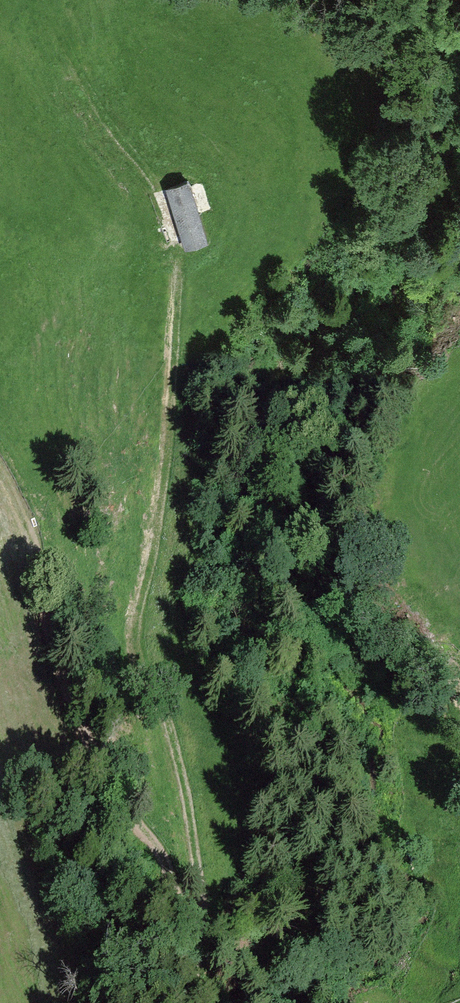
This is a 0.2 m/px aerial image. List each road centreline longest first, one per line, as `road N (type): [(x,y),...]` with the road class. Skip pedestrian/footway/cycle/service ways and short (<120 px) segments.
road 1 (track): [(187,940),(206,915),(171,726),(140,636),(173,411),(180,283),(155,178),(70,43)]
road 2 (track): [(198,1002),(164,862),(92,746),(0,463)]

